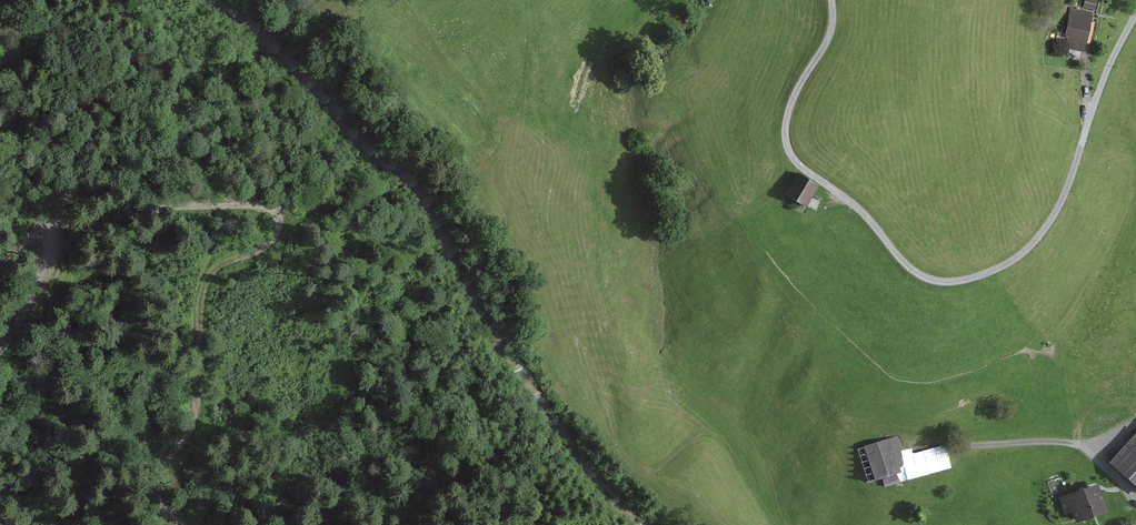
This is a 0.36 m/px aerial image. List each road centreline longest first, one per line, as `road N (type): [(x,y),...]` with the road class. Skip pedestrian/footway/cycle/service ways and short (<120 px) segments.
road 1 (track): [(1135,16),(1046,225),(1015,260),(978,278),(928,283),(850,199),(788,154),(790,105),(831,30),(834,0)]
road 2 (track): [(41,227),(162,205),(268,198),(287,207),(288,234),(223,267),(202,303),(213,348),(211,400),(166,467),(161,492),(181,524)]
road 3 (track): [(1135,418),(1113,434),(1081,440),(911,455)]
road 4 (track): [(0,144),(16,114),(22,77),(0,9)]
road 5 (track): [(0,349),(31,281),(41,227)]

